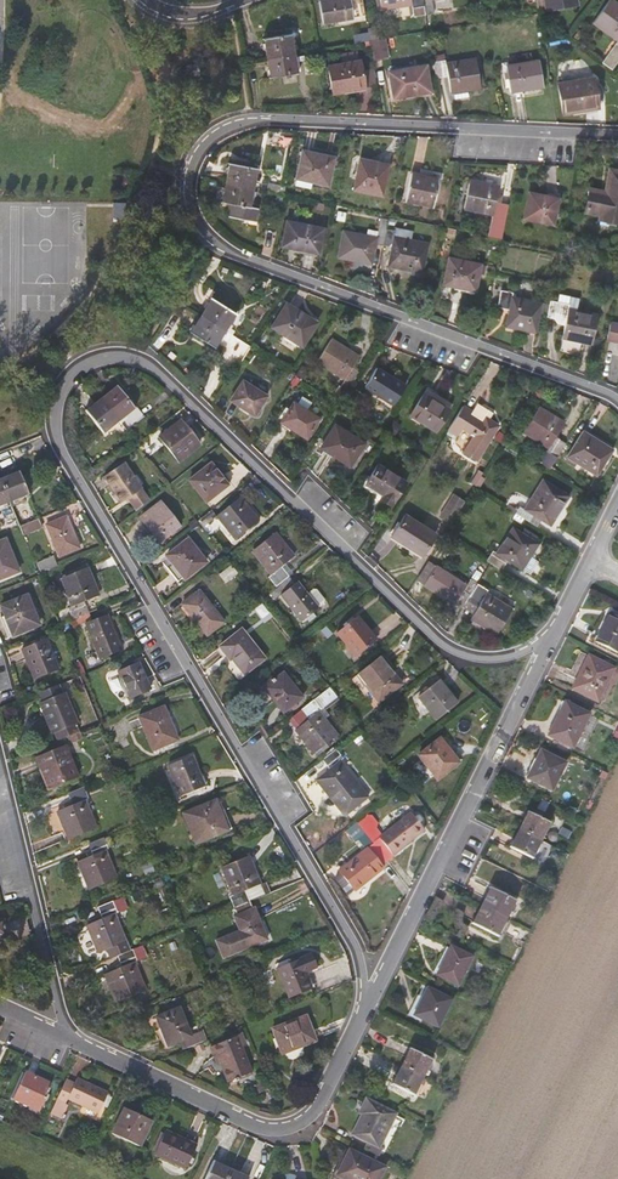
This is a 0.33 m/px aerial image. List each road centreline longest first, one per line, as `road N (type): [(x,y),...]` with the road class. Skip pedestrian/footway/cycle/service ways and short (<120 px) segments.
road 1 (residential): [(366,1007),(349,936),(61,451),(52,428),(61,389),(98,359),(149,364),(442,640),(483,656),(550,639)]
road 2 (residential): [(617,401),(236,255),(202,225),(189,186),(191,164),(212,137),(256,118),(617,135)]
road 3 (residential): [(366,1007),(550,639)]
road 4 (residential): [(65,1035),(249,1121),(281,1128),(312,1112),(366,1007)]
road 5 (residential): [(0,760),(65,1035)]
road 6 (residential): [(550,639),(617,503)]

